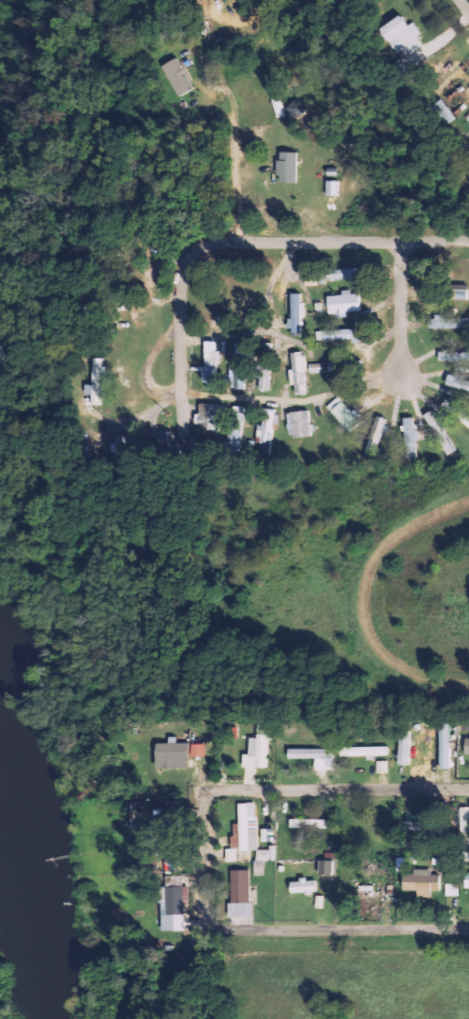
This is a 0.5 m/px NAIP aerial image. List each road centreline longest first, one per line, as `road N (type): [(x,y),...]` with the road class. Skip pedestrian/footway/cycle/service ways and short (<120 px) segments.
road 1 (residential): [(468,240),(218,239),(204,249)]
road 2 (residential): [(213,792),(468,792)]
road 3 (residential): [(468,930),(215,924)]
road 4 (residential): [(204,249),(192,281),(187,342),(189,439)]
road 5 (residential): [(407,394),(405,241)]
road 6 (residential): [(215,924),(213,792)]

